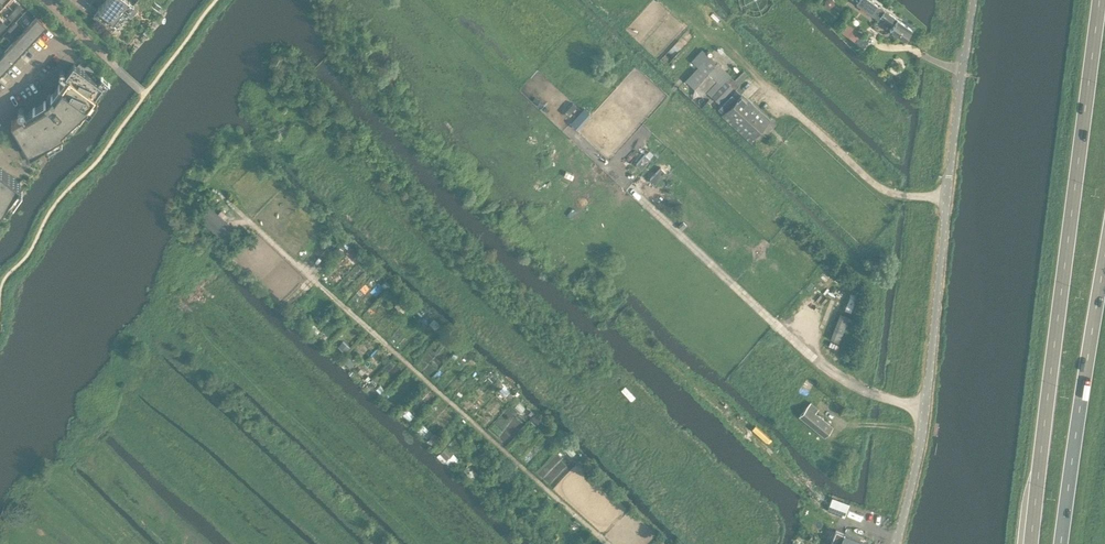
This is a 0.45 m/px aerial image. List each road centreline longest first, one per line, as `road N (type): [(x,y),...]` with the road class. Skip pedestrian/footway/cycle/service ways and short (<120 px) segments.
road 1 (unclassified): [(897,543),(928,404),(975,0)]
road 2 (trunk): [(1099,0),(1033,543)]
road 3 (track): [(950,184),(895,196),(872,184),(678,1)]
road 4 (trunk): [(1062,543),(1104,254)]
road 5 (track): [(928,404),(902,406),(778,326)]

